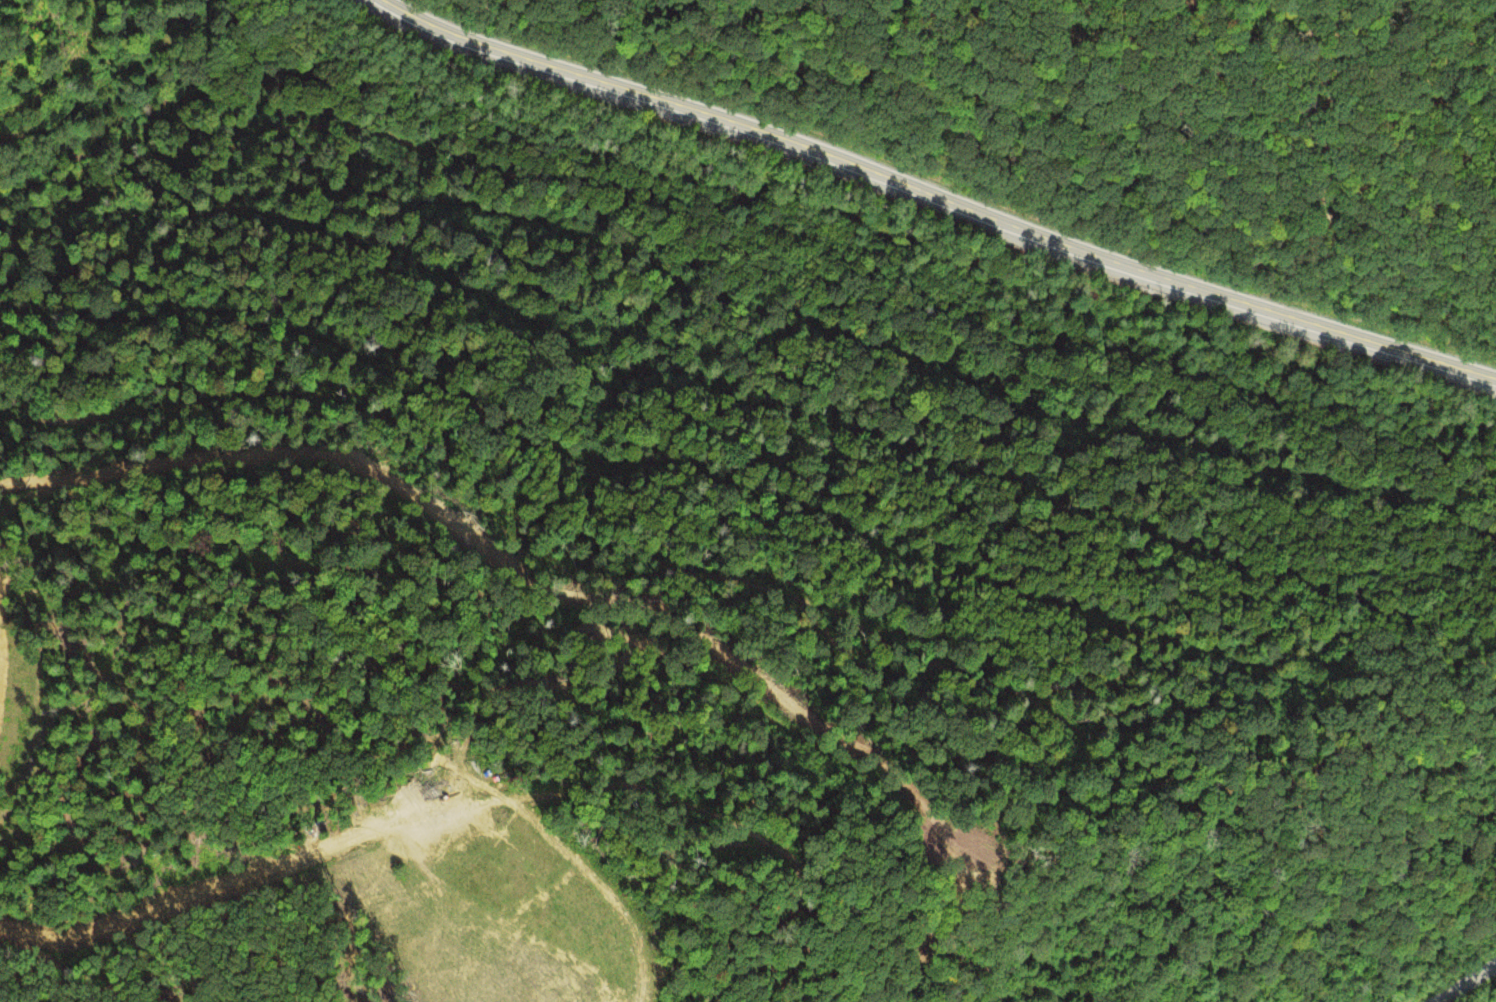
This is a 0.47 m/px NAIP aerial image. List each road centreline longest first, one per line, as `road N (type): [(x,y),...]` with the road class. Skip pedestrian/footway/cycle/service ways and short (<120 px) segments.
road 1 (trunk): [(1495,383),(481,47),(378,0)]

